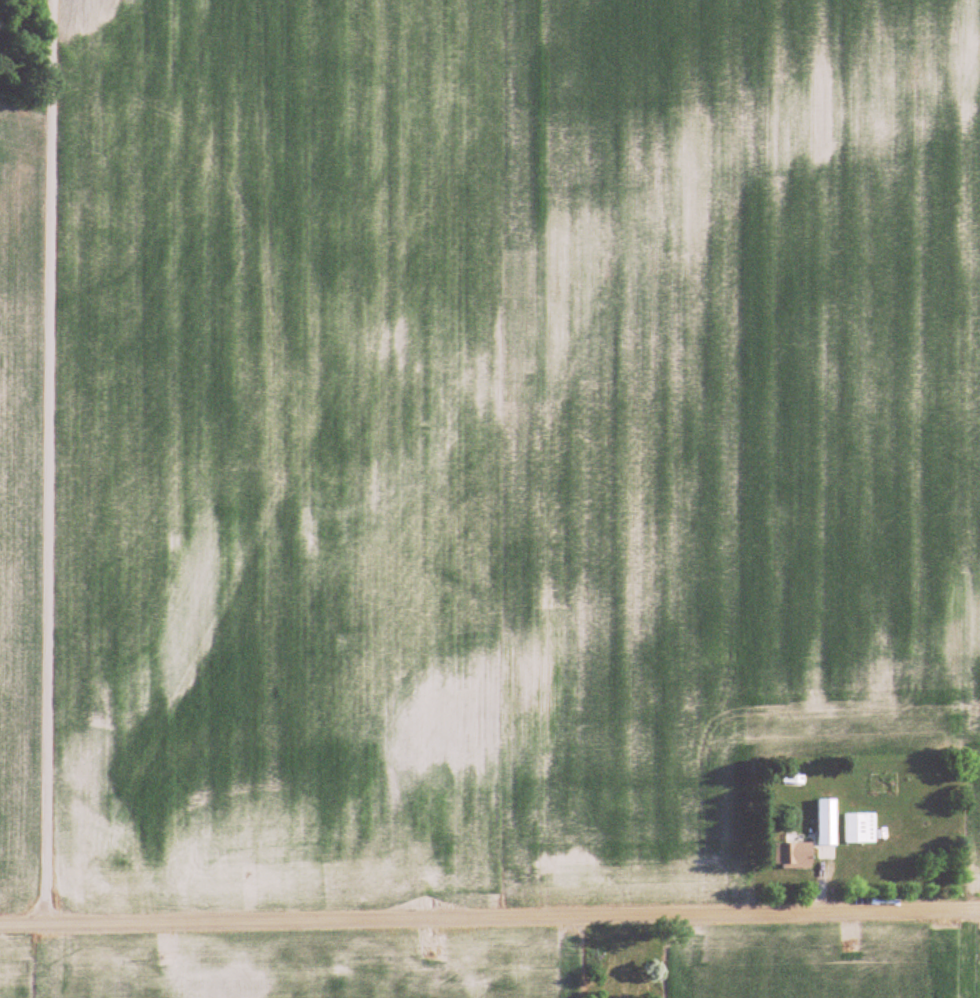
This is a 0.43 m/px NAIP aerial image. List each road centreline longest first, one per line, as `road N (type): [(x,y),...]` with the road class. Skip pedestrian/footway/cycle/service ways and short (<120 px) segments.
road 1 (residential): [(0,927),(979,910)]

